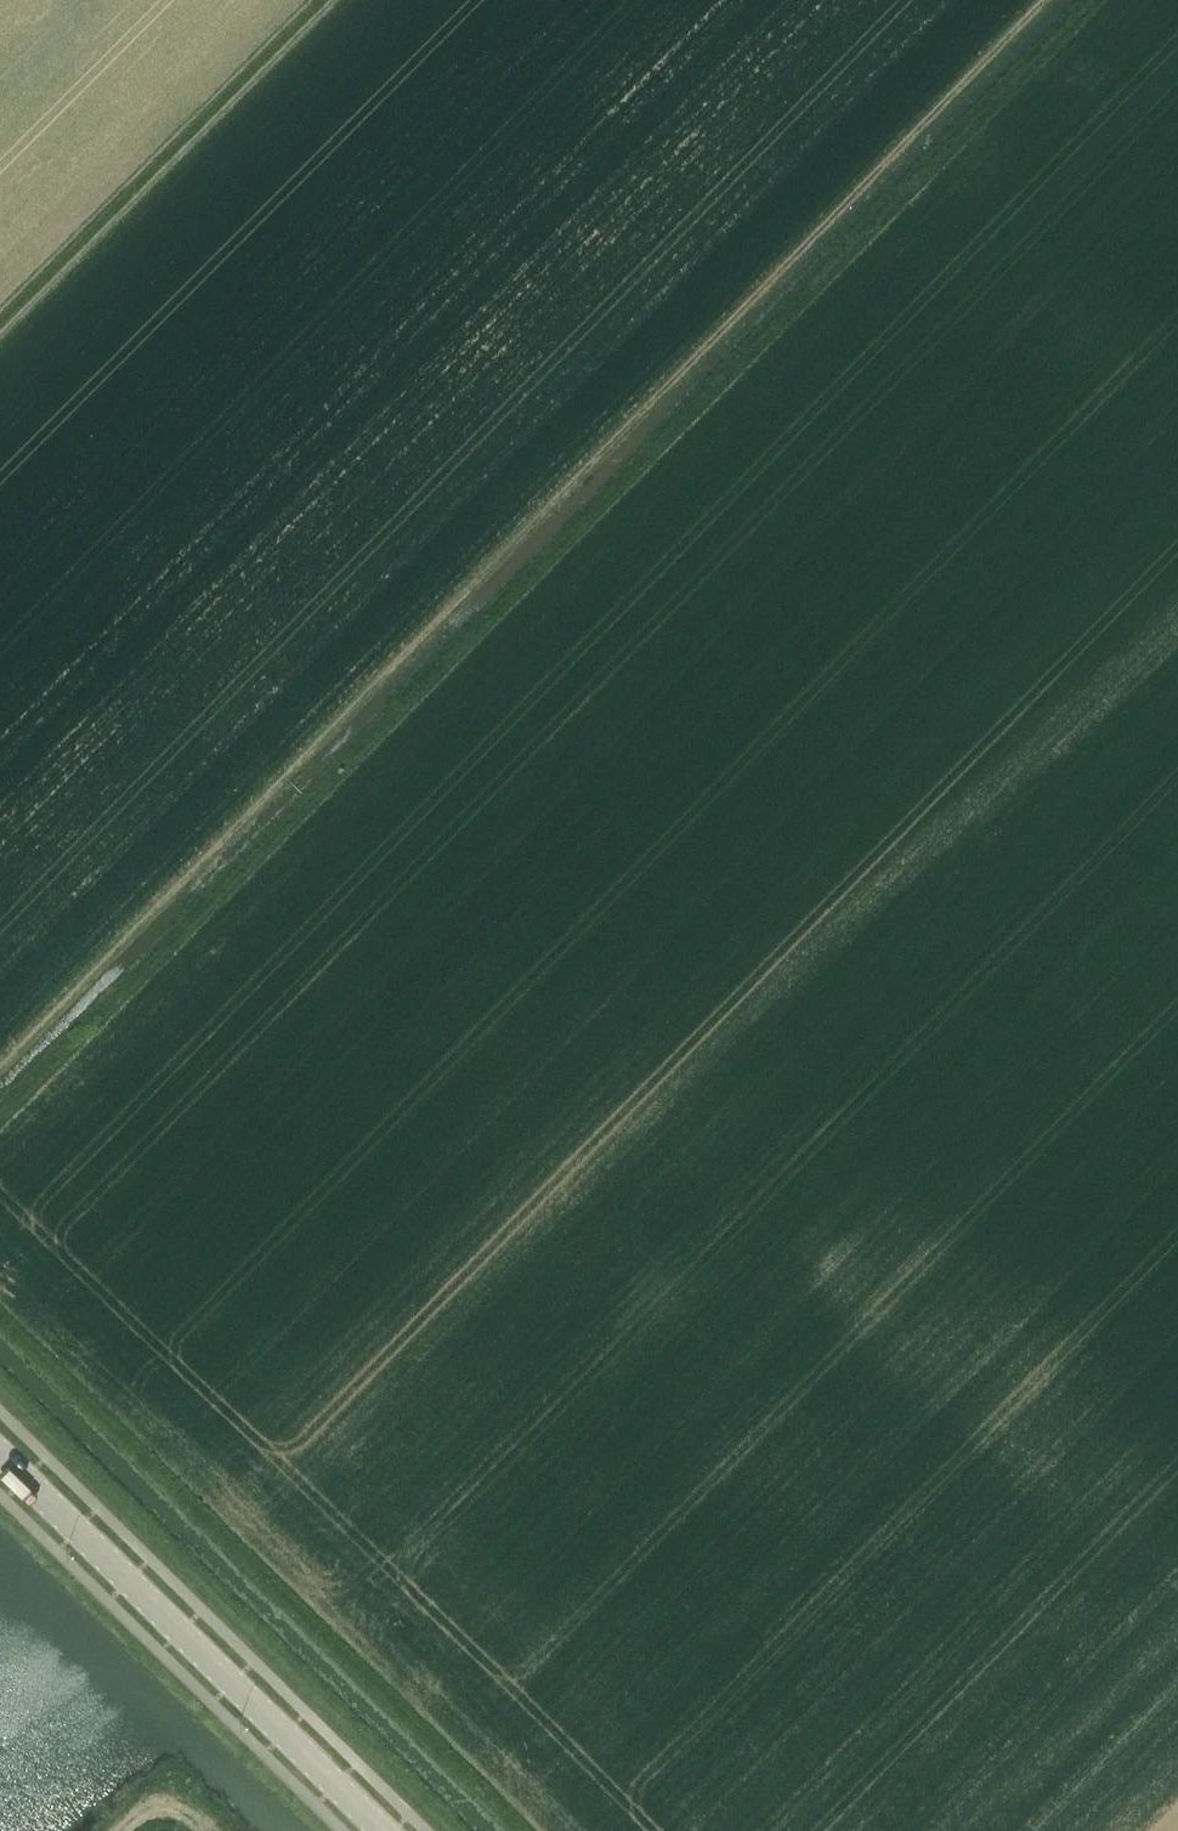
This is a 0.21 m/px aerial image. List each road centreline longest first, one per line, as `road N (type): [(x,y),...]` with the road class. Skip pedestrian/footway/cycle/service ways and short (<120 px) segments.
road 1 (tertiary): [(0,1457),(376,1830)]

